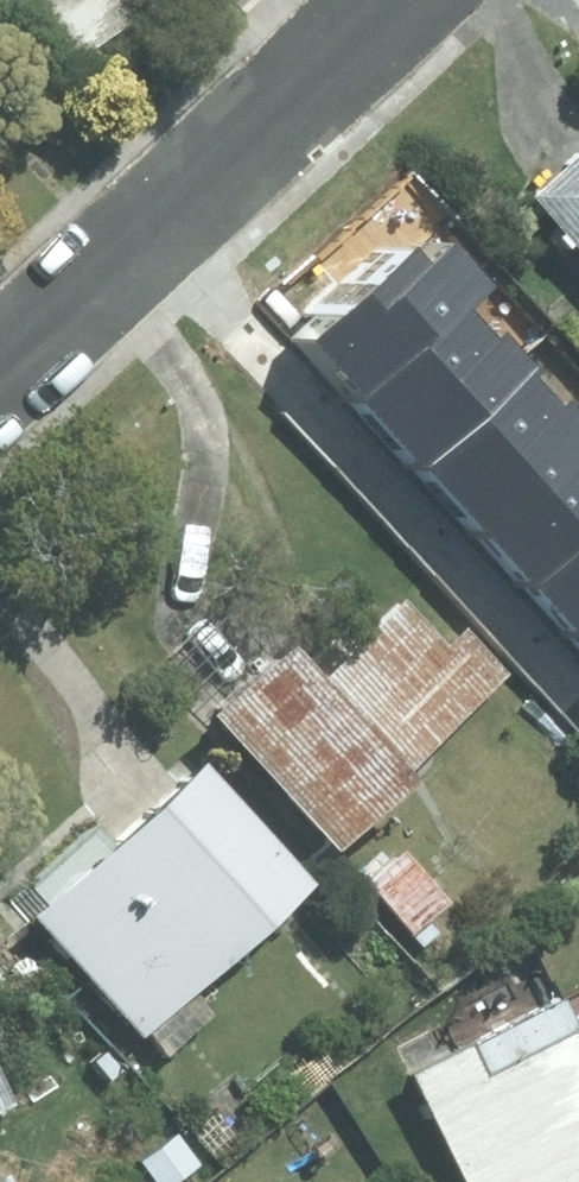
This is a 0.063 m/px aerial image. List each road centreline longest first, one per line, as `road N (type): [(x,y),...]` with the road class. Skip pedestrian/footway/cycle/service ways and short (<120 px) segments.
road 1 (residential): [(0,378),(398,0)]

